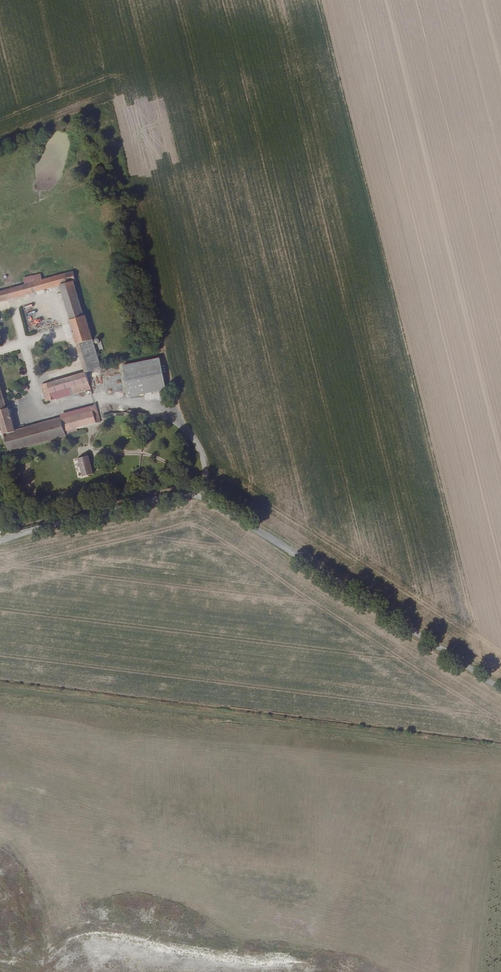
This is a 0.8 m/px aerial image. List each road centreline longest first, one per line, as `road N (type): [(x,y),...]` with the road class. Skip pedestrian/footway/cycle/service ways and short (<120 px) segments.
road 1 (track): [(0,545),(164,498),(199,498),(500,692)]
road 2 (track): [(217,505),(198,445),(161,409),(107,397),(35,410),(26,344)]
road 3 (track): [(298,971),(107,934),(77,933),(63,944)]

